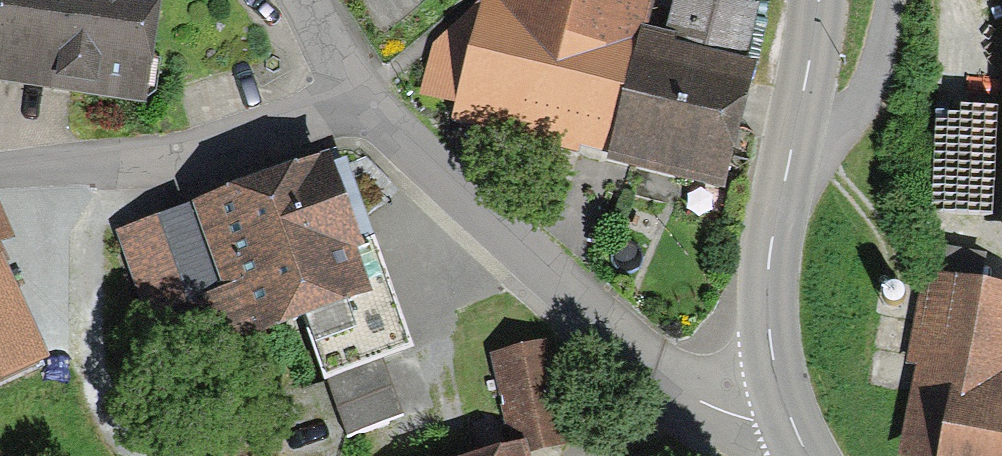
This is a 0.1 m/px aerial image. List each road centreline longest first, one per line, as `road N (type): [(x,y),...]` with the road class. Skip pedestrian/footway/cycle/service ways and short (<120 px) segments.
road 1 (residential): [(789,415),(755,422),(667,393),(397,136),(364,83)]
road 2 (tertiary): [(789,415),(774,360),(768,268),(818,0)]
road 3 (residential): [(0,176),(155,164),(304,122),(364,83)]

